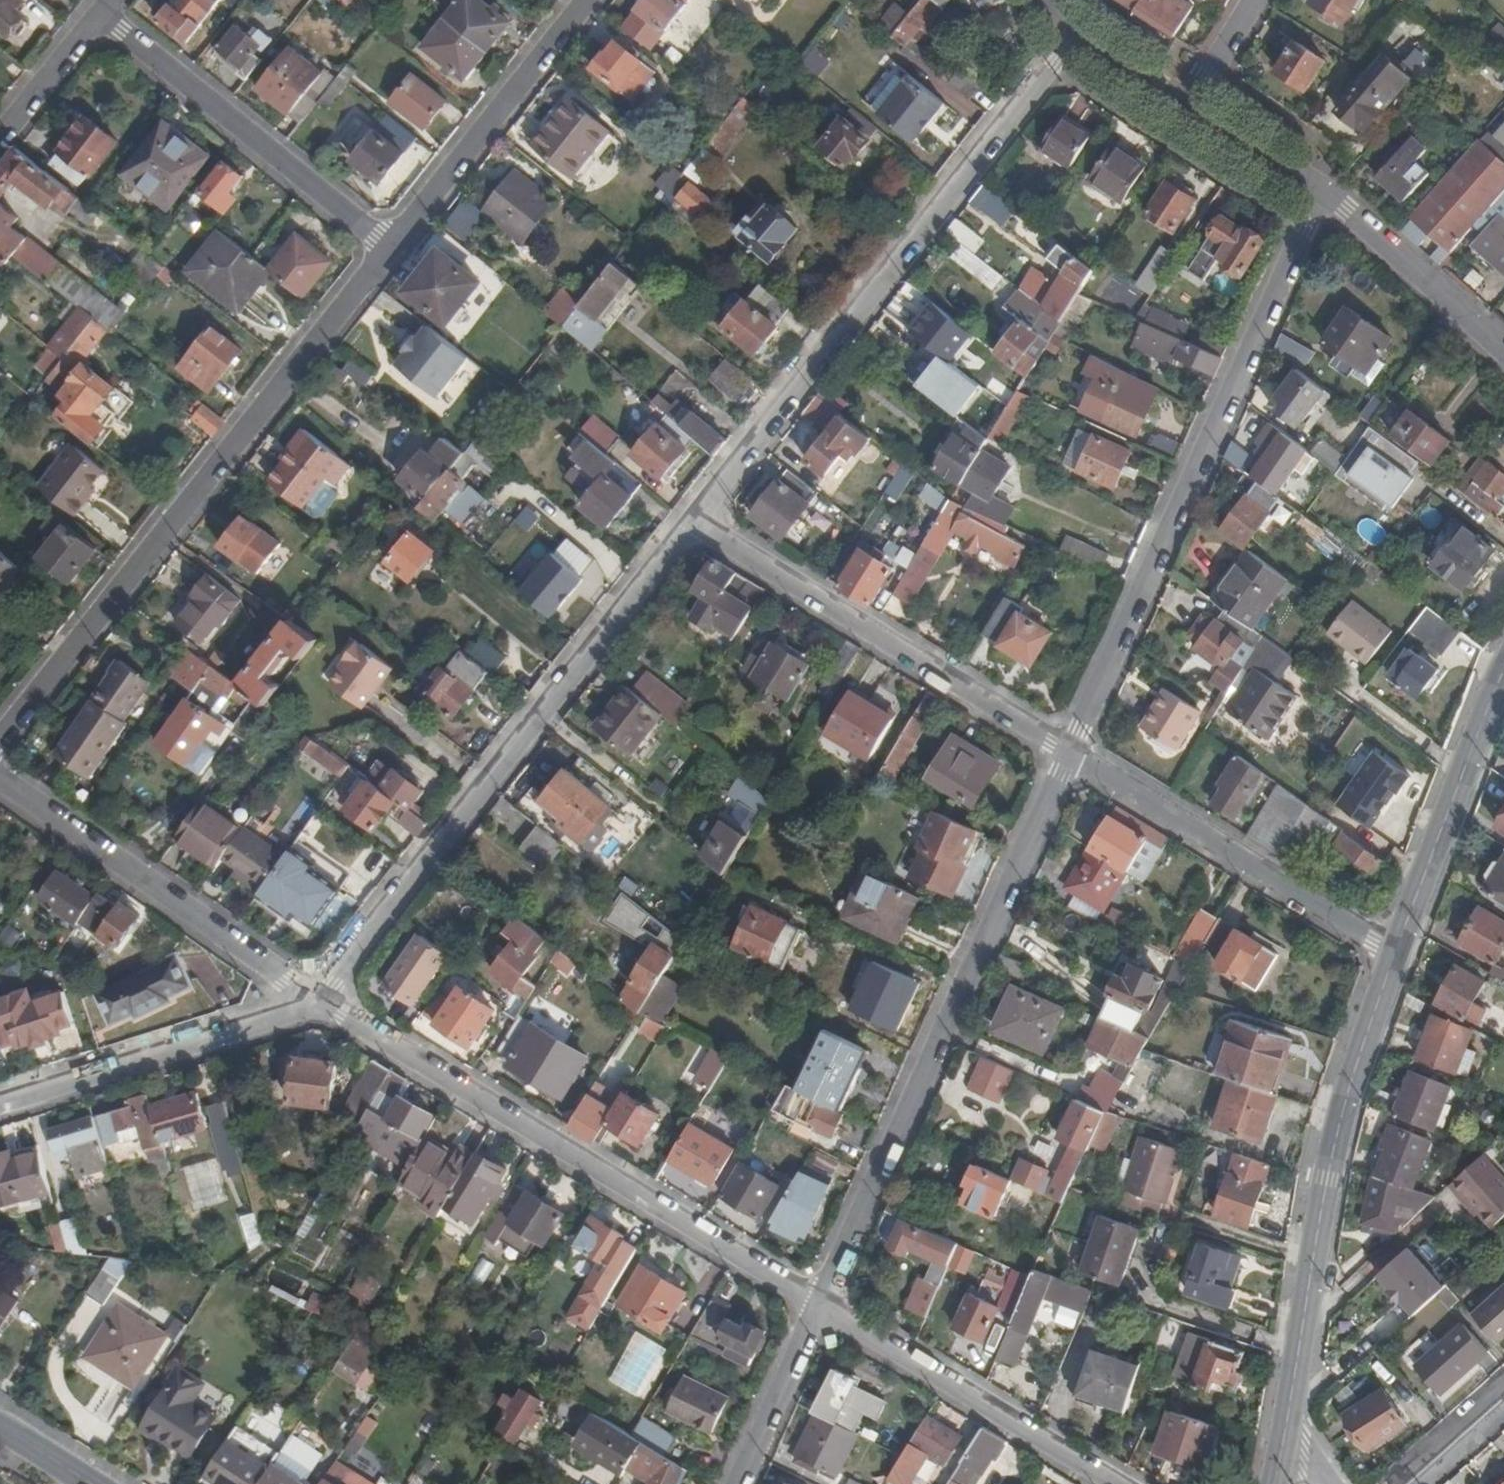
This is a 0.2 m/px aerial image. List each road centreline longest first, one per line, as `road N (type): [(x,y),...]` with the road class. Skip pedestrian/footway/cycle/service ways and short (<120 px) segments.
road 1 (residential): [(0,727),(389,243)]
road 2 (residential): [(1323,190),(1070,752)]
road 3 (residential): [(317,998),(694,518)]
road 4 (residential): [(694,518),(1066,38)]
road 5 (residential): [(1070,752),(825,1303)]
road 6 (residential): [(317,998),(825,1303)]
road 7 (primary): [(1276,1438),(1339,1120),(1397,950)]
road 8 (residential): [(1070,752),(694,518)]
road 9 (residential): [(0,778),(317,998)]
road 10 (residential): [(1397,950),(1070,752)]
road 11 (residential): [(101,15),(389,243)]
road 12 (residential): [(825,1303),(1123,1483)]
road 13 (residential): [(0,1101),(317,998)]
road 14 (primary): [(1397,950),(1503,655)]
road 15 (residential): [(389,243),(584,0)]
road 16 (residential): [(1323,190),(1503,349)]
road 17 (residential): [(741,1483),(825,1303)]
road 18 (residential): [(1190,106),(1323,190)]
road 19 (residential): [(101,15),(0,135)]
road 20 (residential): [(1066,38),(1095,47),(1190,106)]
road 21 (residential): [(1403,1483),(1503,1393)]
road 22 (residential): [(1253,0),(1190,106)]

